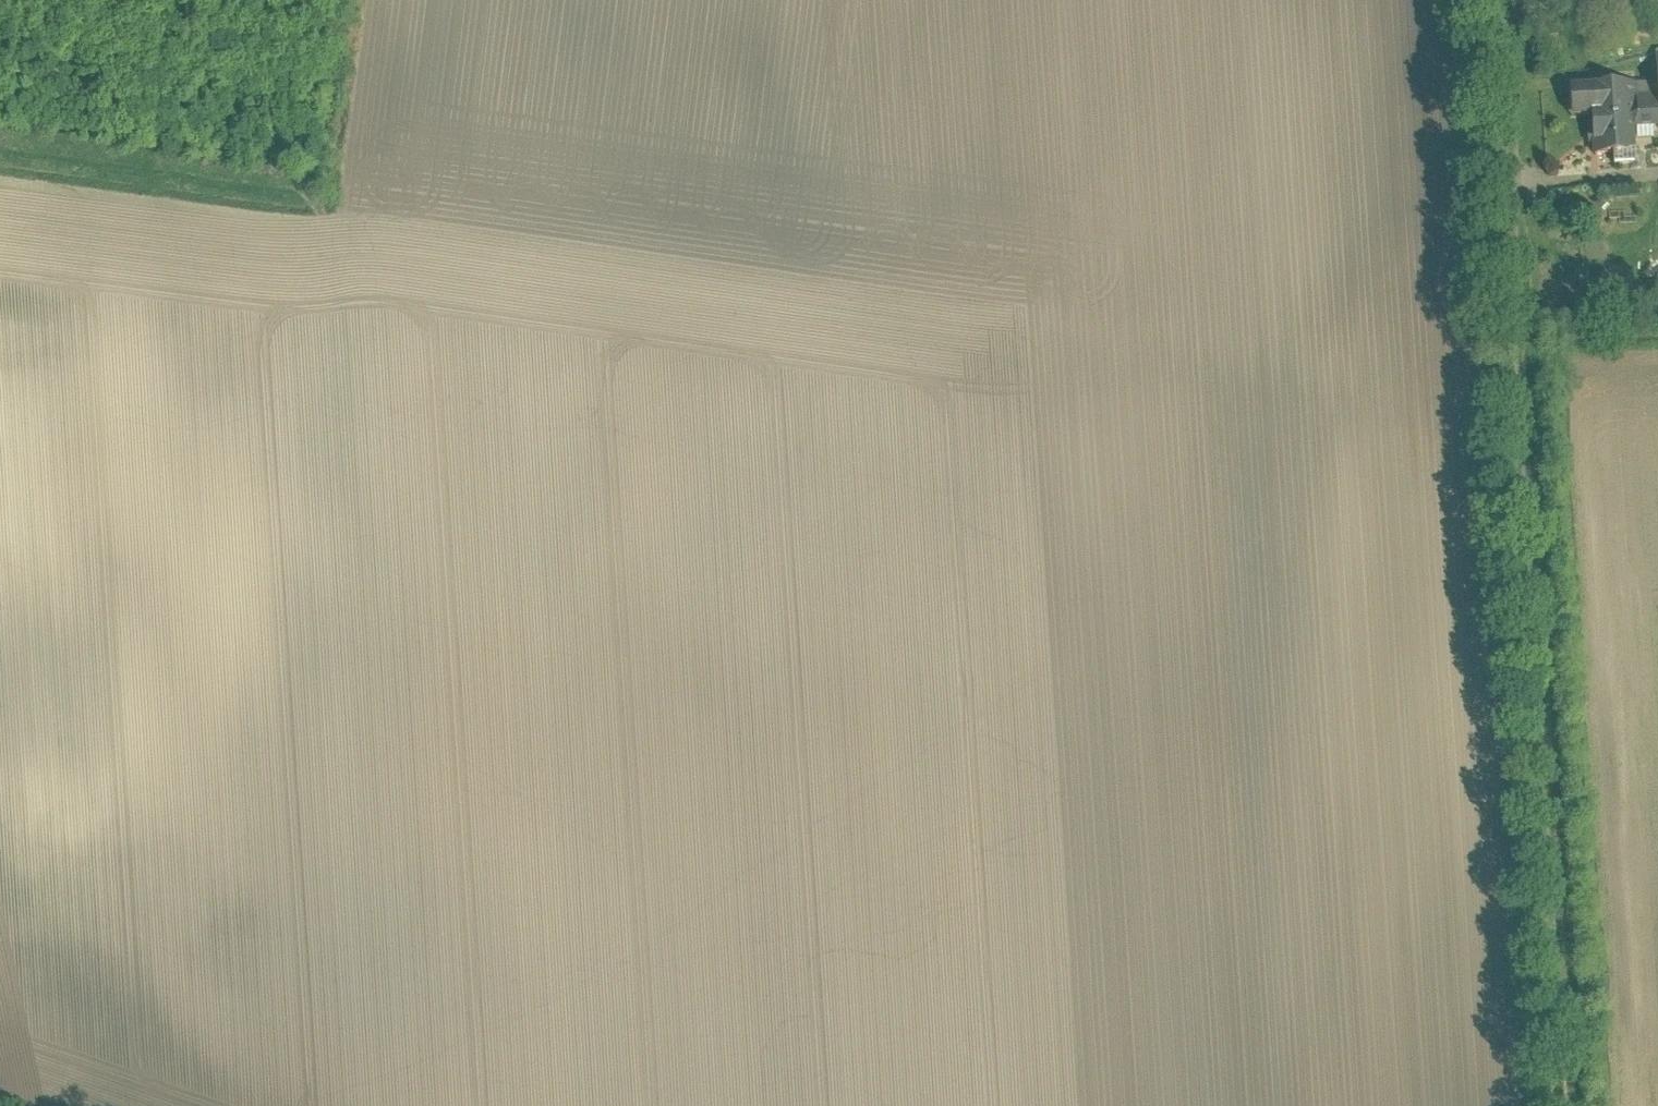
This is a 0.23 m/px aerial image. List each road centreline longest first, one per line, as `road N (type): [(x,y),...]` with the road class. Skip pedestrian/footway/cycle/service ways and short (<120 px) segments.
road 1 (residential): [(1498,0),(1511,221)]

